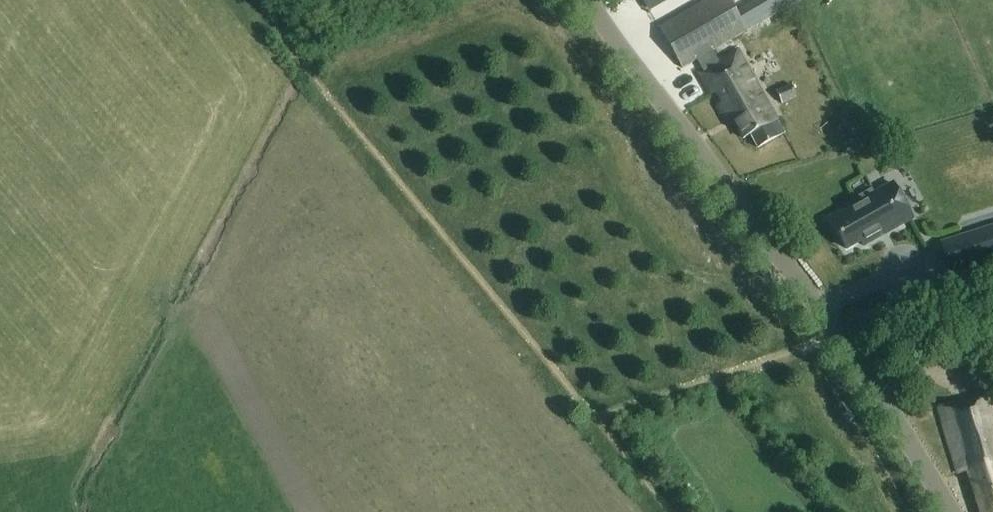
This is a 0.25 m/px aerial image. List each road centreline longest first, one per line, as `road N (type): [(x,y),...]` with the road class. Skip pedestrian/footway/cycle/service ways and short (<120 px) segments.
road 1 (unclassified): [(951,511),(873,381),(589,0)]

